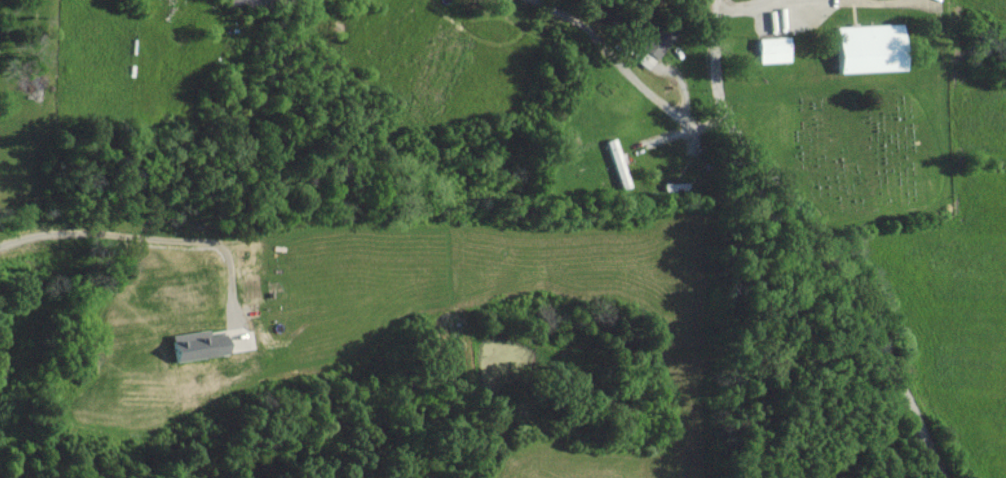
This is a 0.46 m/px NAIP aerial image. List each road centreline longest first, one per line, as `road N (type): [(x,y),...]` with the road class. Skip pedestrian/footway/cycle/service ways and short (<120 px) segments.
road 1 (residential): [(916,477),(883,392),(784,194),(724,117),(721,0)]

